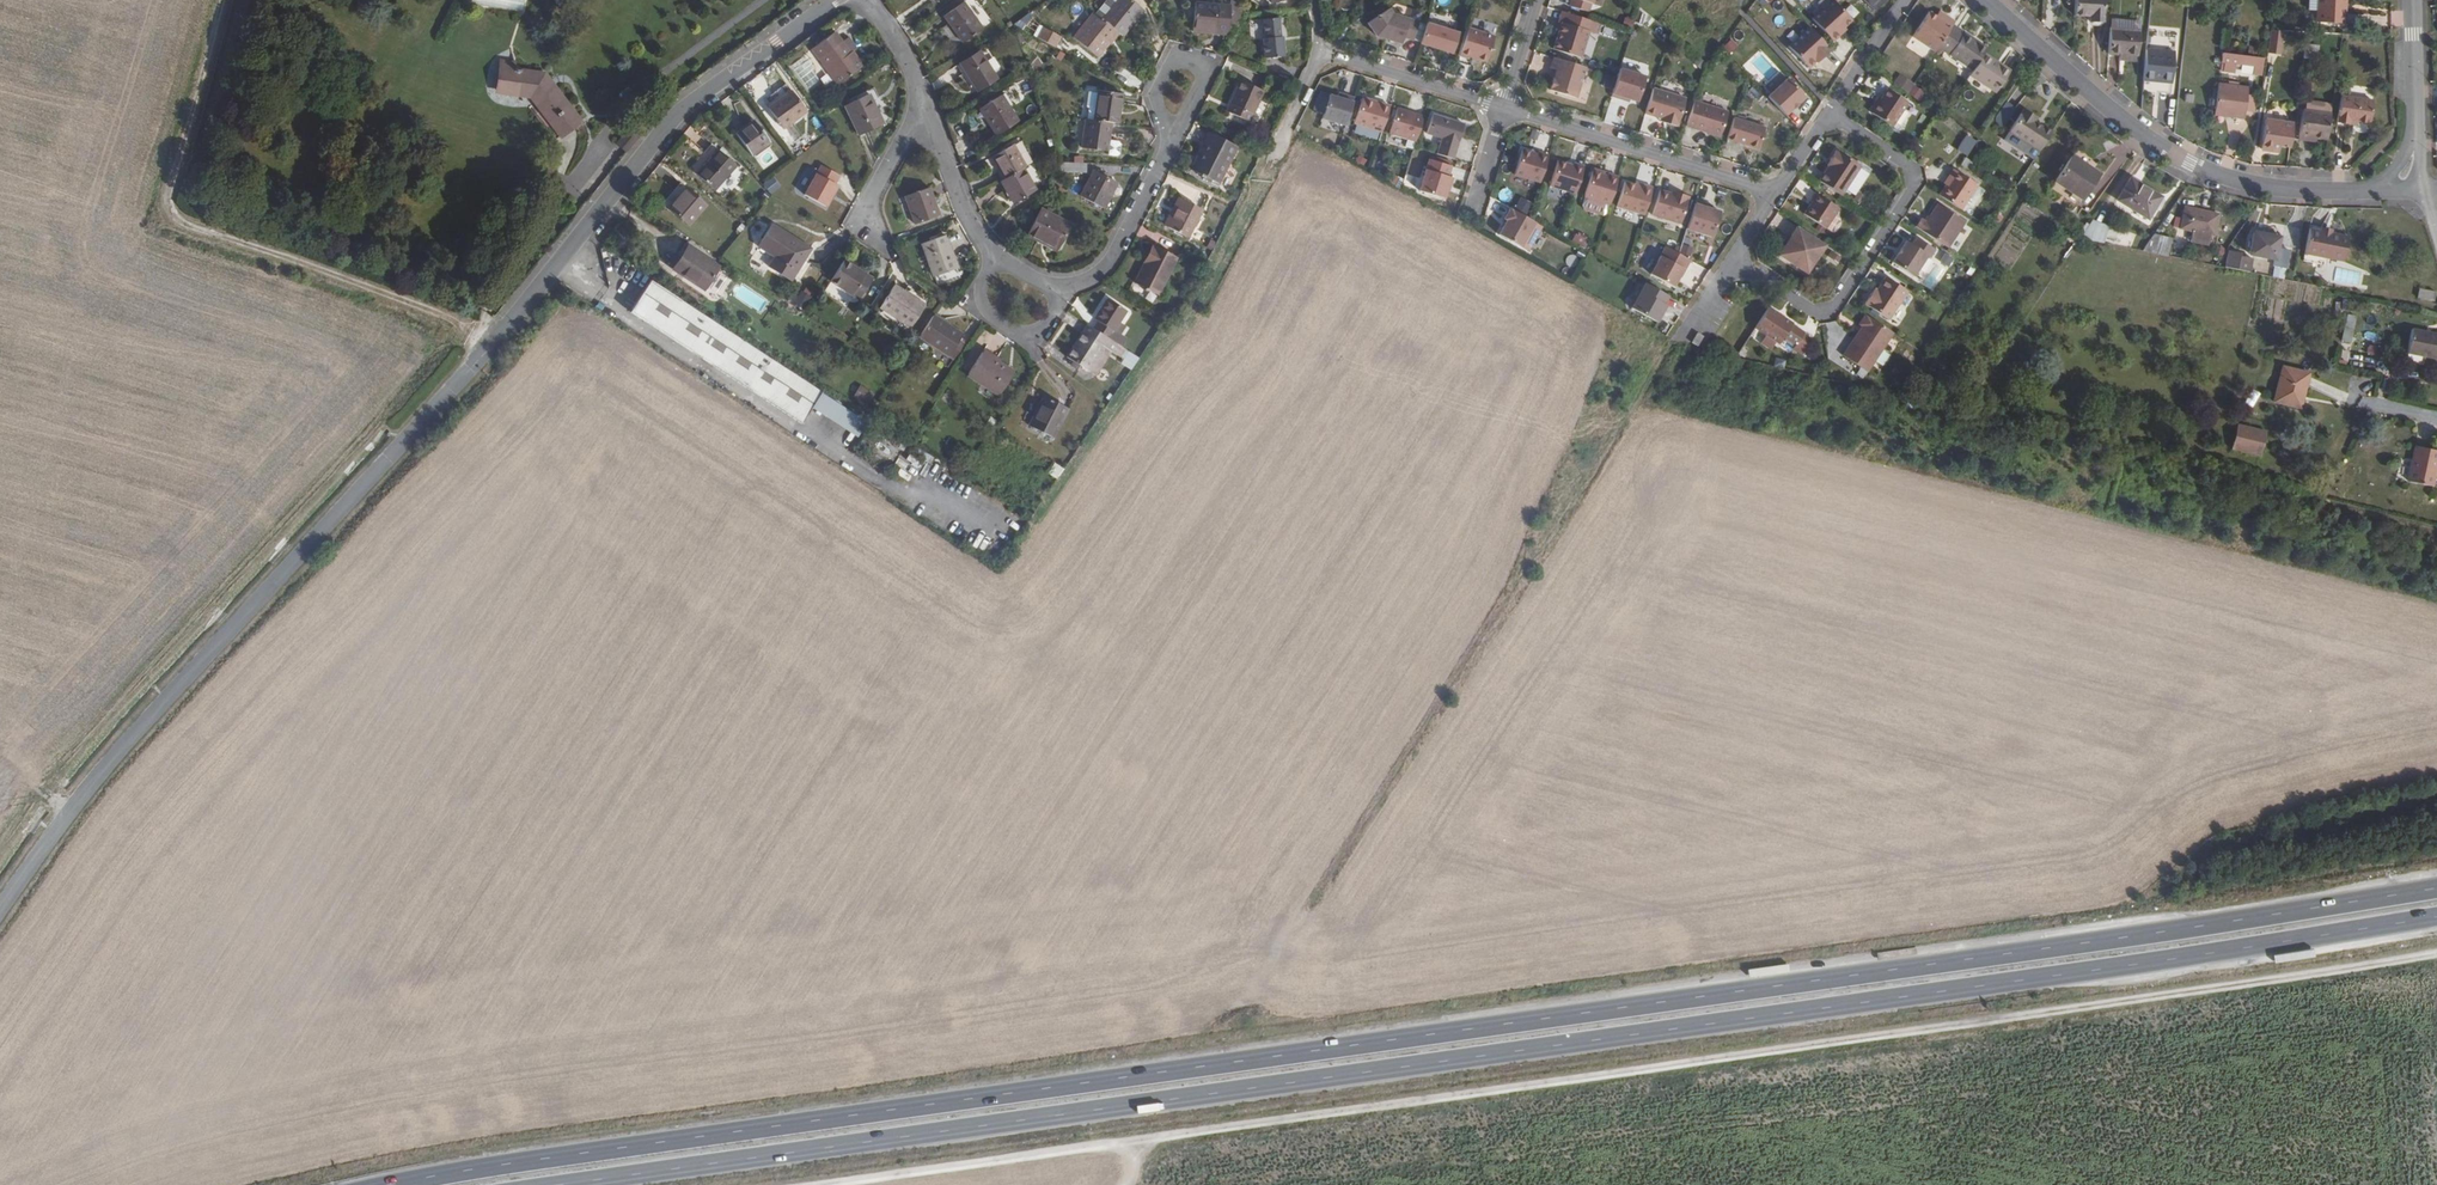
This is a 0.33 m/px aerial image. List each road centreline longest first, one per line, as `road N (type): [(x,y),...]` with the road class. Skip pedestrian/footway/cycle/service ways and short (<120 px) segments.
road 1 (primary): [(2436,889),(390,1184)]
road 2 (primary): [(569,1184),(2436,918)]
road 3 (track): [(1156,1137),(2436,954)]
road 4 (track): [(1220,1040),(1494,621),(1551,518),(1635,393),(1695,323)]
road 5 (track): [(1635,393),(1769,437),(2436,598)]
road 6 (residential): [(479,360),(91,784),(0,911)]
road 7 (track): [(223,0),(170,184),(171,216),(493,341)]
road 8 (residential): [(479,360),(678,116),(832,0)]
road 9 (residential): [(1985,0),(2128,123),(2212,175),(2265,187),(2375,191)]
road 10 (residential): [(1829,115),(1904,162),(1914,183),(1835,305),(1812,312),(1733,260)]
road 11 (track): [(1156,1137),(815,1184)]
road 12 (residential): [(1505,109),(1775,192)]
road 13 (residential): [(1054,286),(1114,260),(1178,131)]
road 14 (residential): [(1320,54),(1505,109)]
road 15 (residential): [(920,109),(960,213),(992,257)]
road 16 (residential): [(1054,286),(1034,329),(1001,326),(975,298),(992,257)]
road 17 (residential): [(1178,131),(1202,79),(1183,60),(1169,67),(1156,97),(1168,124)]
road 18 (residential): [(920,109),(870,186),(864,208),(872,238)]
road 19 (residential): [(1907,0),(1829,115)]
road 20 (residential): [(2416,137),(2412,0)]
road 21 (residential): [(871,0),(908,58),(920,109)]

